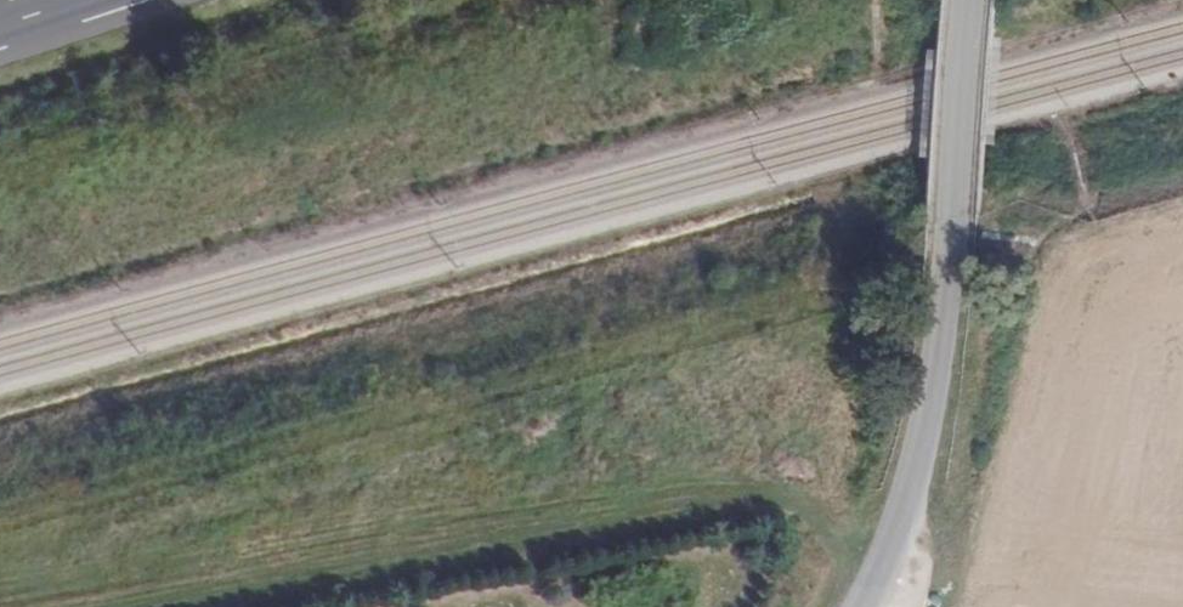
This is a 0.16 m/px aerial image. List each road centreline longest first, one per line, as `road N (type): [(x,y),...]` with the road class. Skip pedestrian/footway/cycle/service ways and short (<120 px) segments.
road 1 (tertiary): [(969,0),(954,206),(925,430),(909,499),(862,606)]

